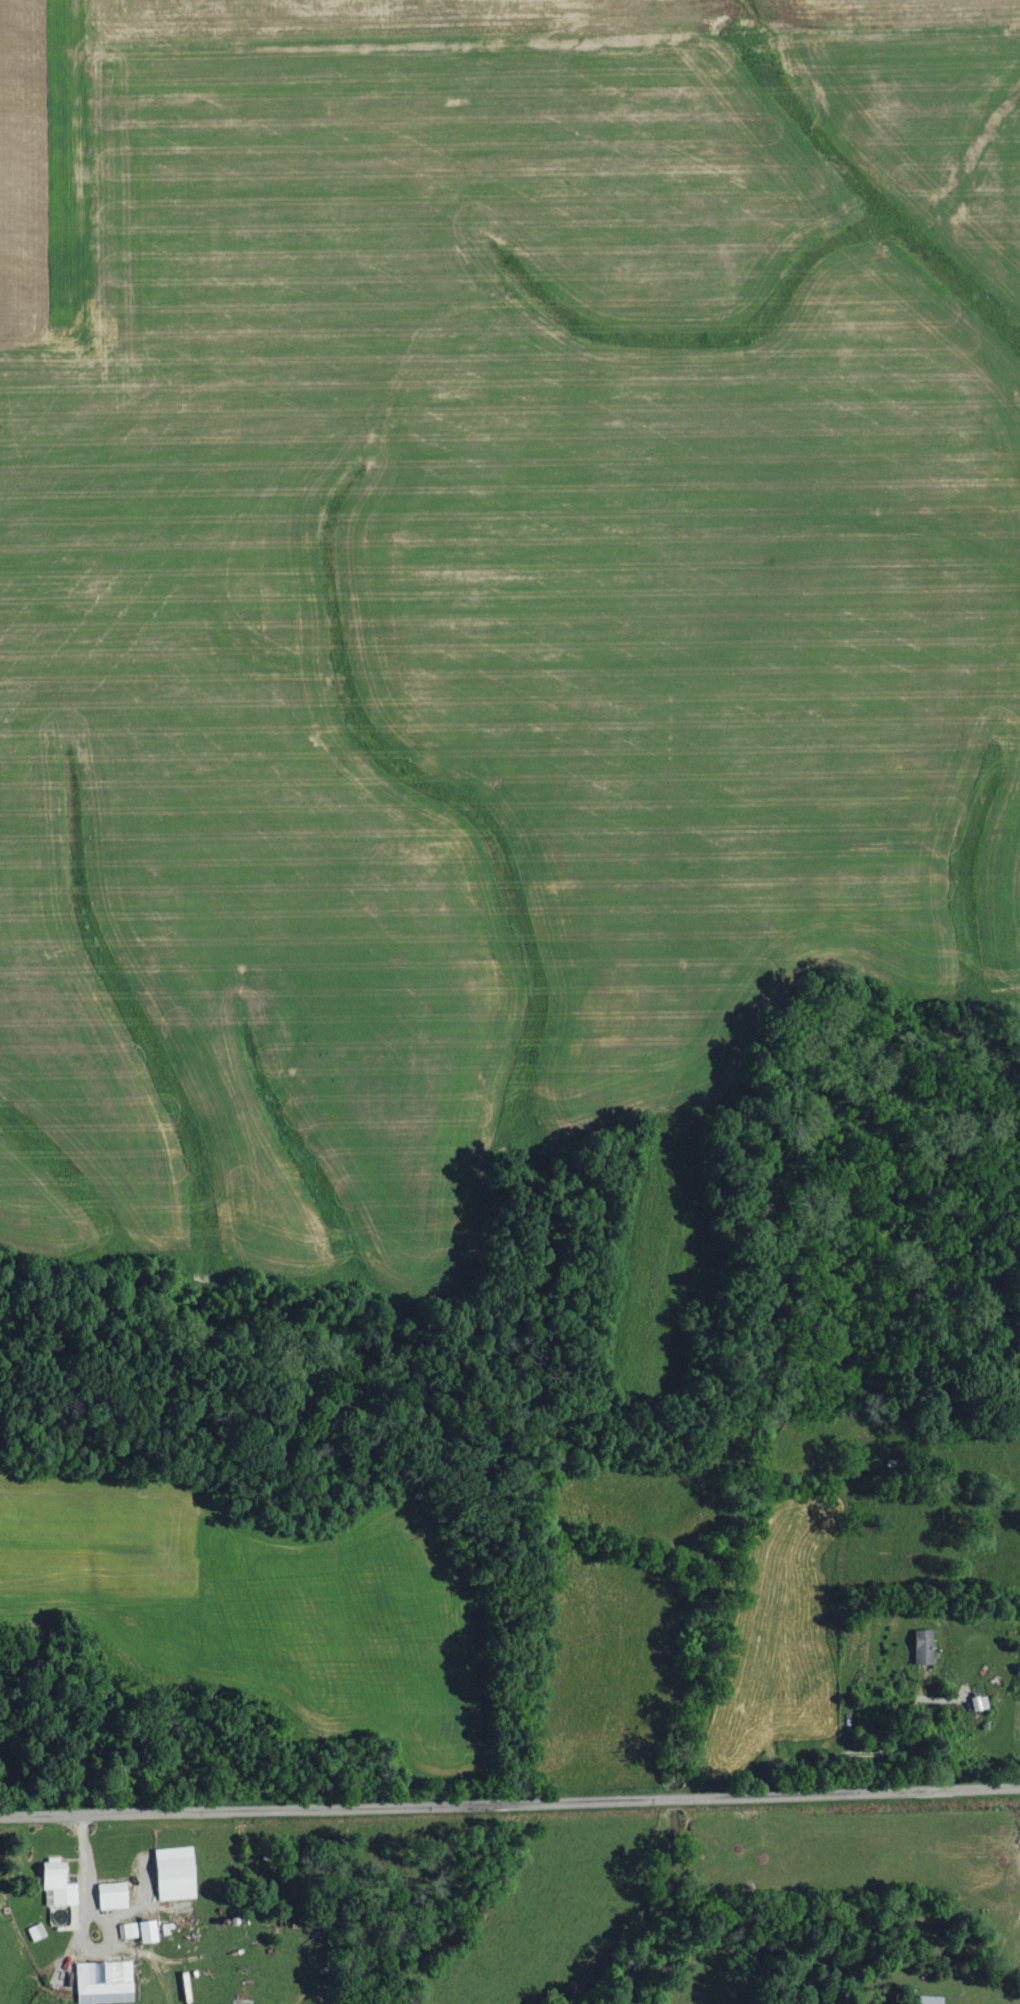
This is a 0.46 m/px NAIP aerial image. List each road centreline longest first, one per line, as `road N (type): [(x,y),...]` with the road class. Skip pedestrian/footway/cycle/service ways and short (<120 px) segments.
road 1 (residential): [(0,1820),(1019,1788)]

